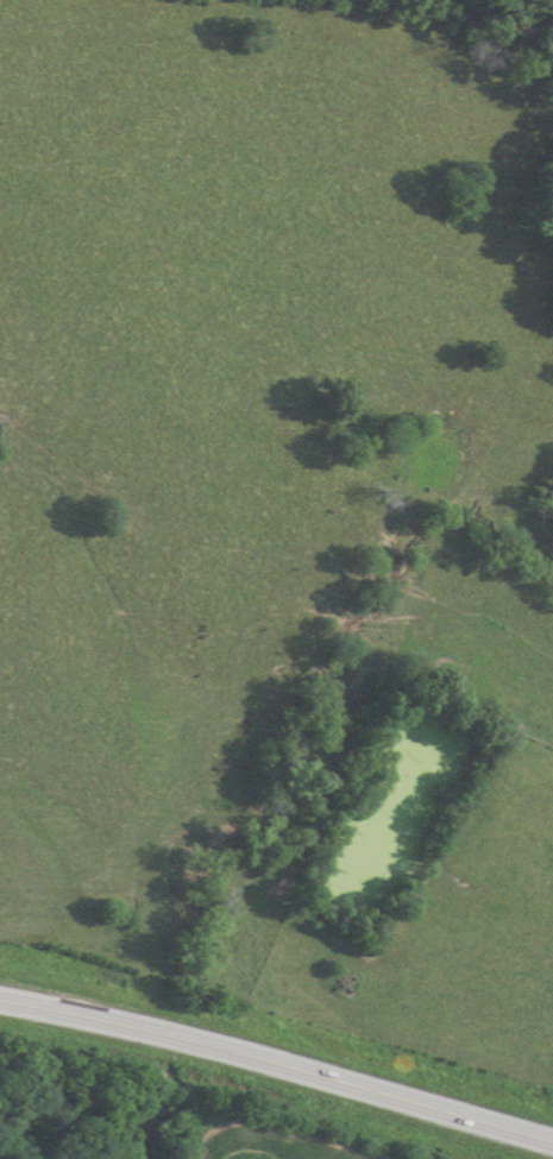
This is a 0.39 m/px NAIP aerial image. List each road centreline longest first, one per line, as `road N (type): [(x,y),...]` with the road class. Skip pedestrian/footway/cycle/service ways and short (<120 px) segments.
road 1 (primary): [(0,1000),(182,1040),(552,1146)]

